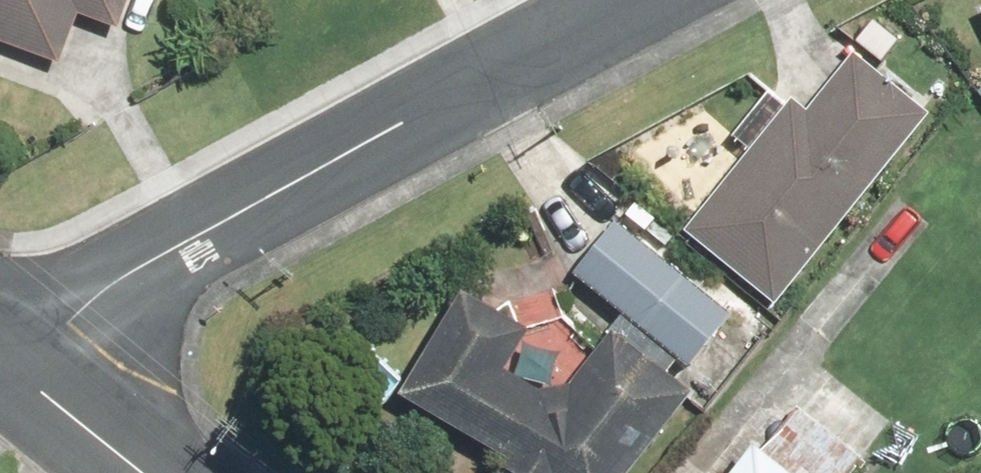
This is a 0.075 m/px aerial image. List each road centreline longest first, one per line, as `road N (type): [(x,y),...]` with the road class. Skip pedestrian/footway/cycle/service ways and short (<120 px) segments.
road 1 (residential): [(26,381),(78,317),(134,270),(629,0)]
road 2 (residential): [(26,381),(145,472)]

